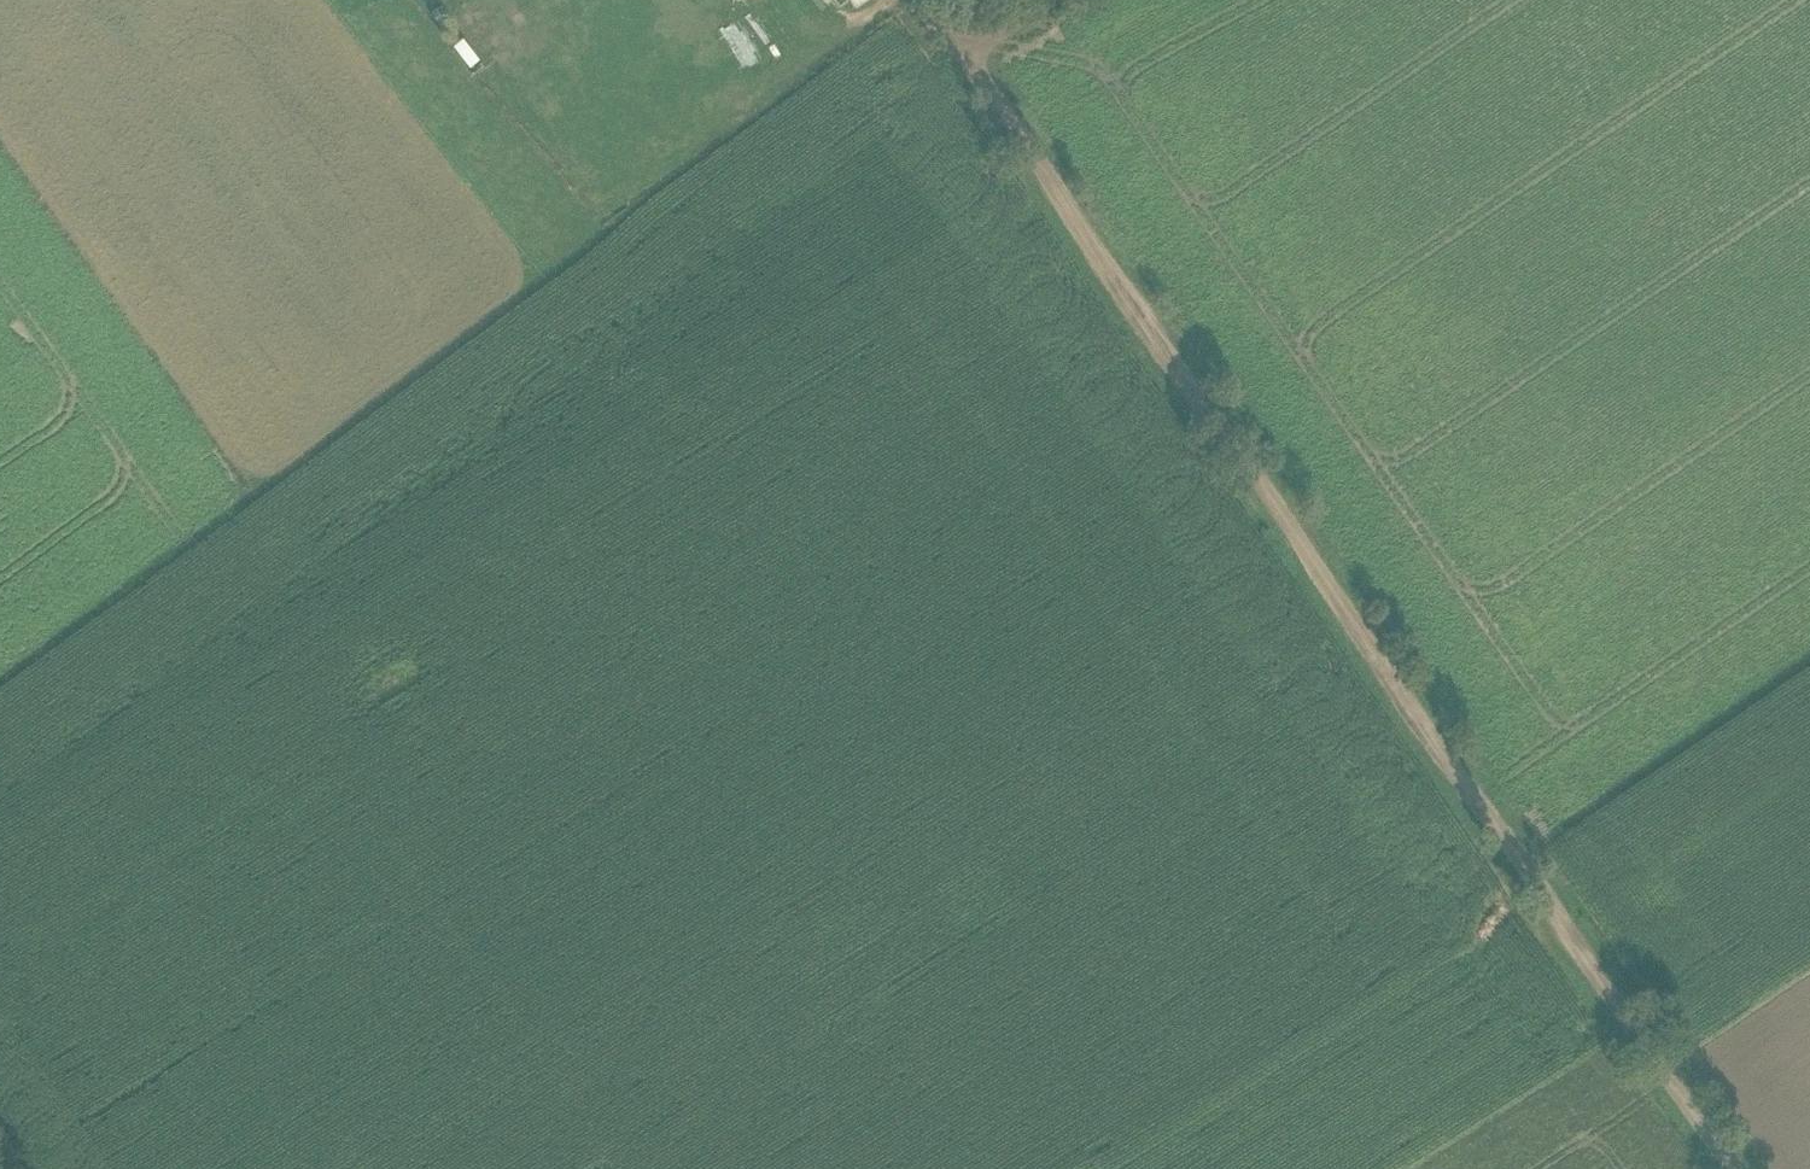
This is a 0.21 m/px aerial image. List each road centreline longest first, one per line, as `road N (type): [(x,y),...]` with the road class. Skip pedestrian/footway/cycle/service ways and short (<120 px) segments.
road 1 (track): [(1735,1168),(954,46)]

